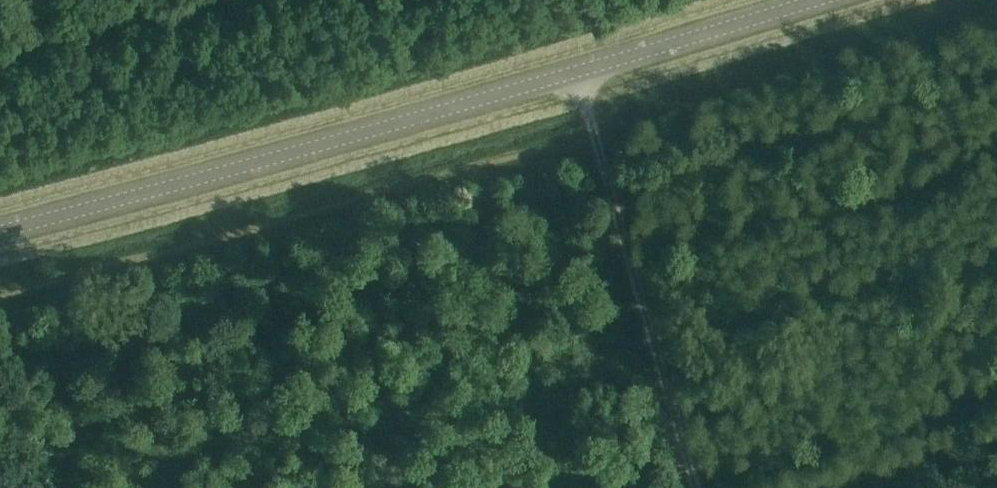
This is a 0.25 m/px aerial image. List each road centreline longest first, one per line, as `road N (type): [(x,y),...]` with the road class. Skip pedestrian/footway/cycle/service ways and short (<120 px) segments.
road 1 (tertiary): [(0,233),(813,0)]
road 2 (track): [(0,292),(594,130)]
road 3 (track): [(697,487),(576,72)]

